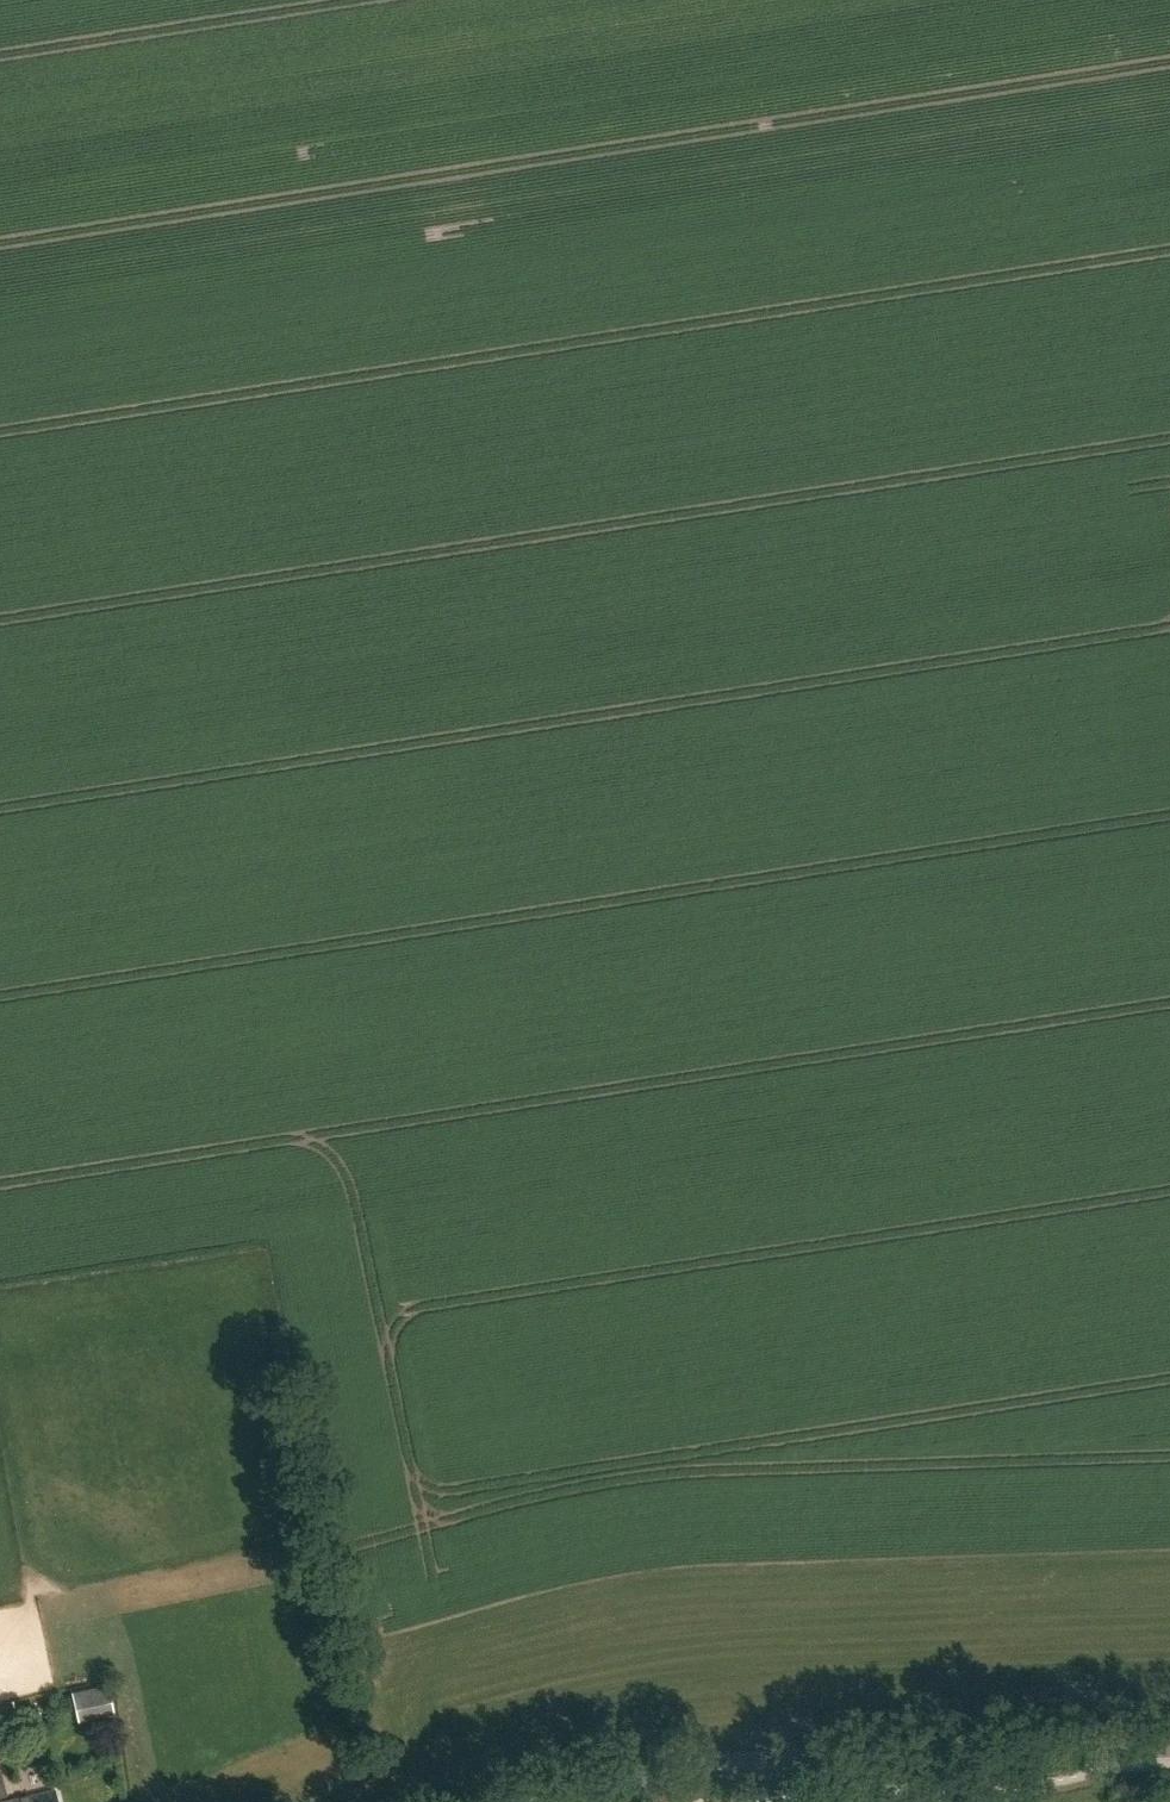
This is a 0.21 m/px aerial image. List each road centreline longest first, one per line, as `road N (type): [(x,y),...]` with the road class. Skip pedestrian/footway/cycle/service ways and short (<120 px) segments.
road 1 (tertiary): [(513,1801),(732,1765),(1169,1741)]

